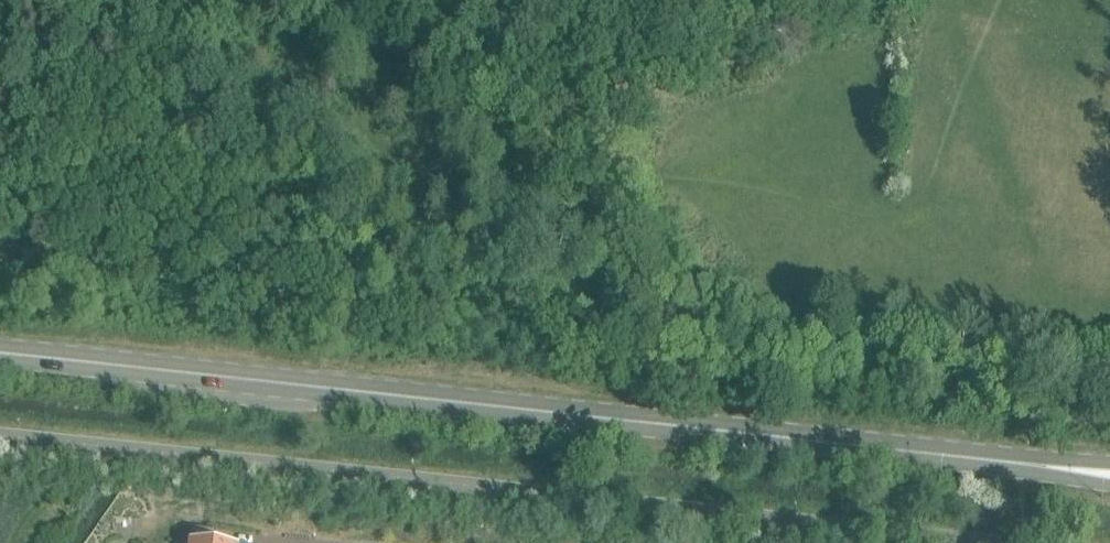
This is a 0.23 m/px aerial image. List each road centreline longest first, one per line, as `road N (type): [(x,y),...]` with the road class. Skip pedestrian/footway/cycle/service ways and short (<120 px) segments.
road 1 (secondary): [(0,353),(1109,476)]

